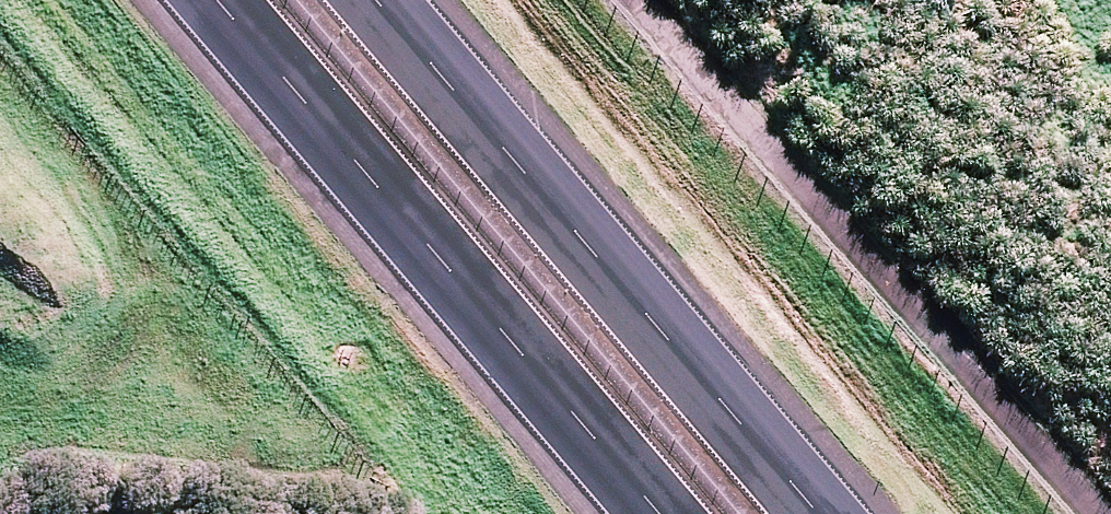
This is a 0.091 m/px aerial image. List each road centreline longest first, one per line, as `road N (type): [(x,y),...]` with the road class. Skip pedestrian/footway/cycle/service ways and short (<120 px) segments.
road 1 (motorway): [(659,513),(216,0)]
road 2 (motorway): [(377,0),(819,513)]

